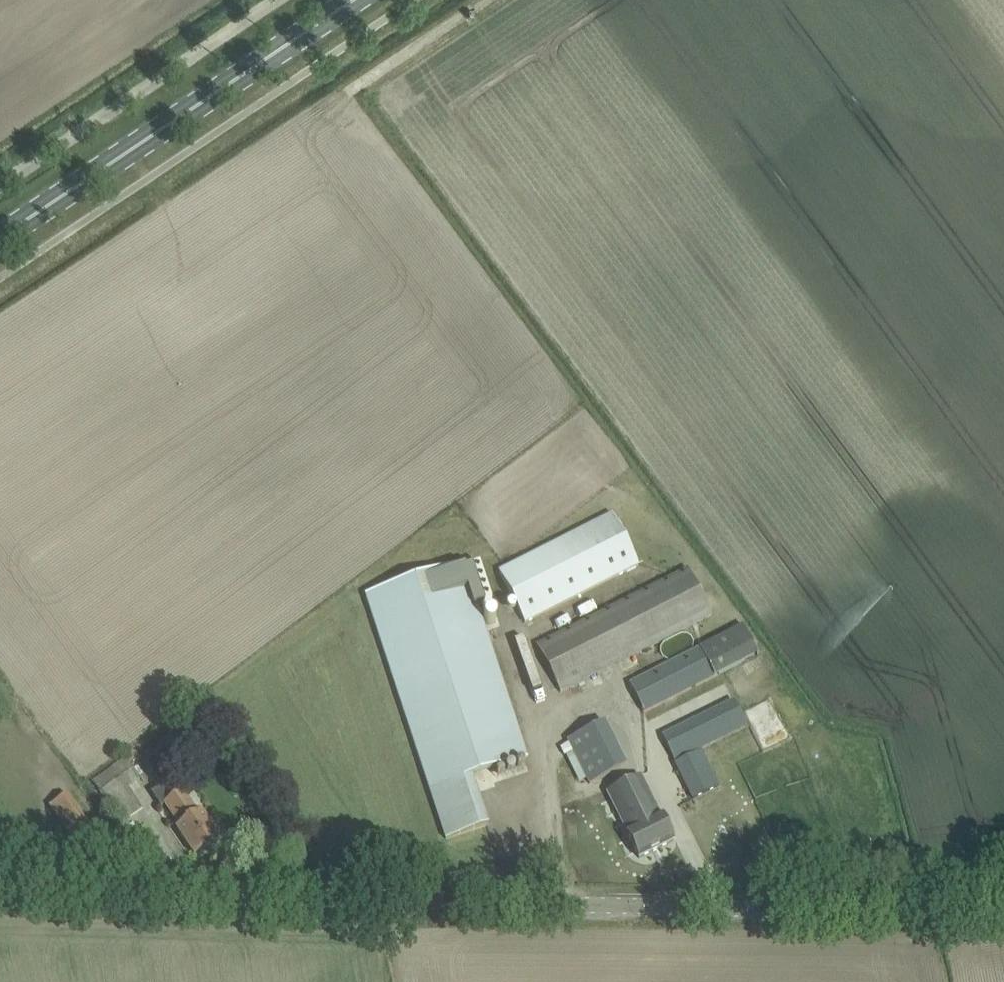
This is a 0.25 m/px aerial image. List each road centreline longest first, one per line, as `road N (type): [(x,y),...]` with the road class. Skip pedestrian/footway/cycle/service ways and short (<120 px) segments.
road 1 (residential): [(0,891),(926,912),(1003,900)]
road 2 (primary): [(0,241),(355,0)]
road 3 (unclassified): [(0,185),(276,0)]

